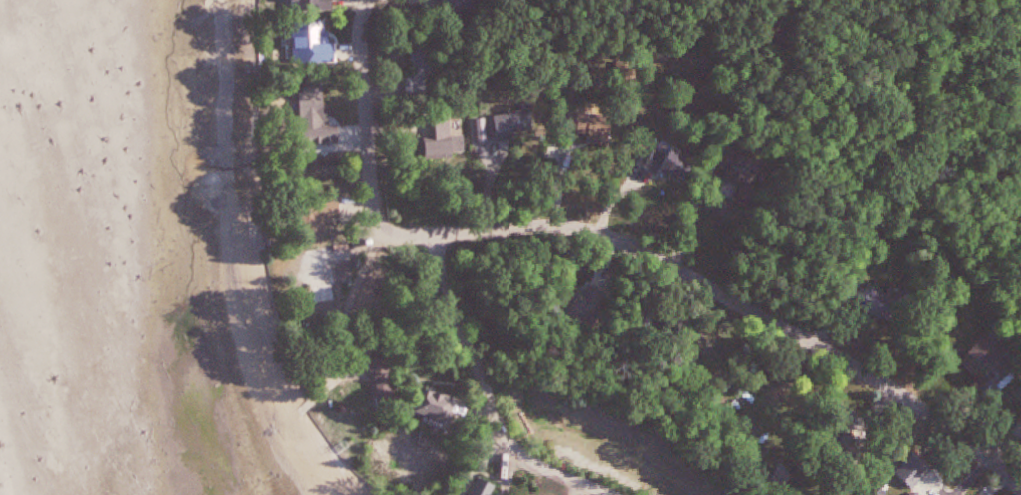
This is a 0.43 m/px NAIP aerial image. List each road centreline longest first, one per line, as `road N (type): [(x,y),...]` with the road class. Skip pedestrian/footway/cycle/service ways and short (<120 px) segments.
road 1 (residential): [(1020,484),(888,382),(602,235),(519,224),(405,236),(380,223),(363,86),(363,27),(373,0)]

